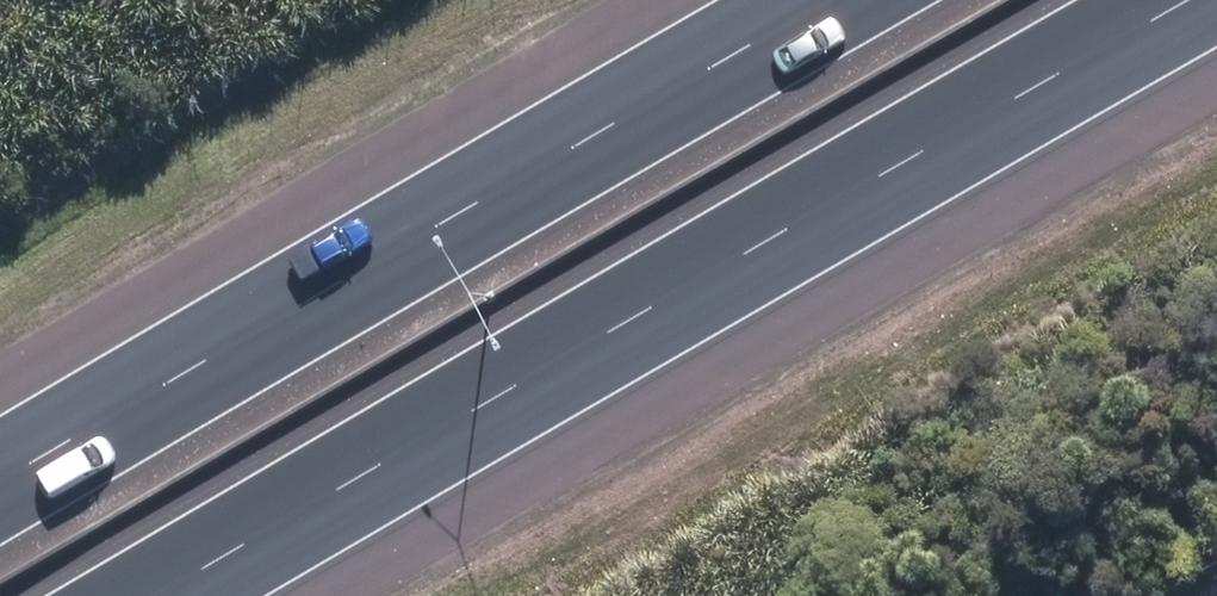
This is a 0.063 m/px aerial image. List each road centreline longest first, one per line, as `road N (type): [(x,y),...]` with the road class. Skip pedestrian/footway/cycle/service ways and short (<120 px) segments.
road 1 (motorway): [(1150,0),(145,595)]
road 2 (motorway): [(0,442),(742,0)]

